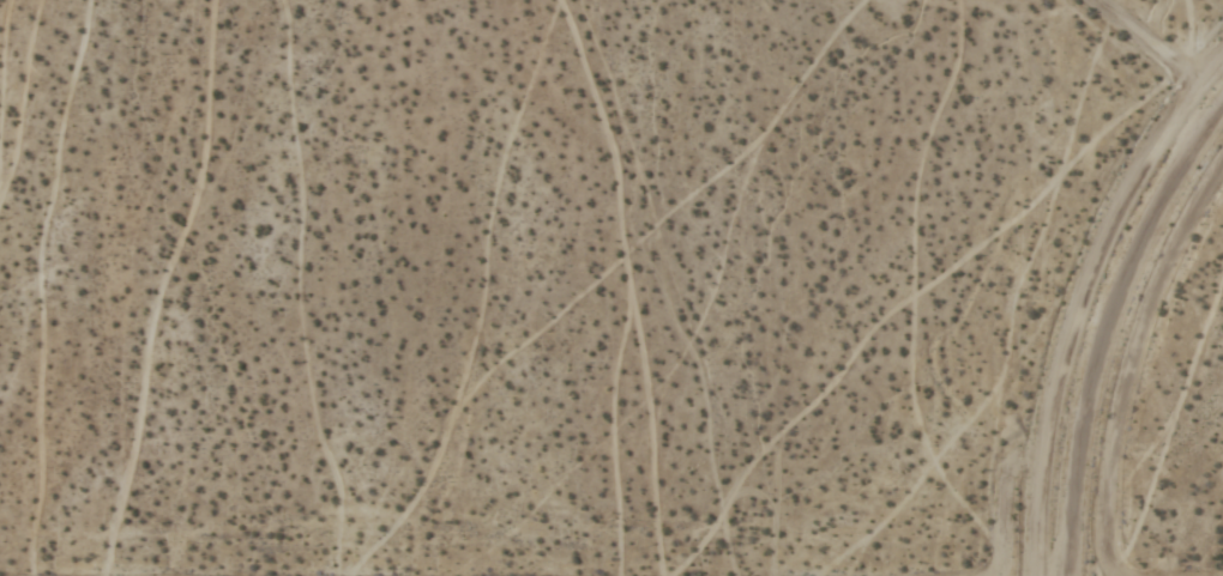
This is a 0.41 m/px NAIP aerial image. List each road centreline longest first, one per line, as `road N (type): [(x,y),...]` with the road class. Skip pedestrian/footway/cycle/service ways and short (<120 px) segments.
road 1 (track): [(1209,83),(1099,0)]

